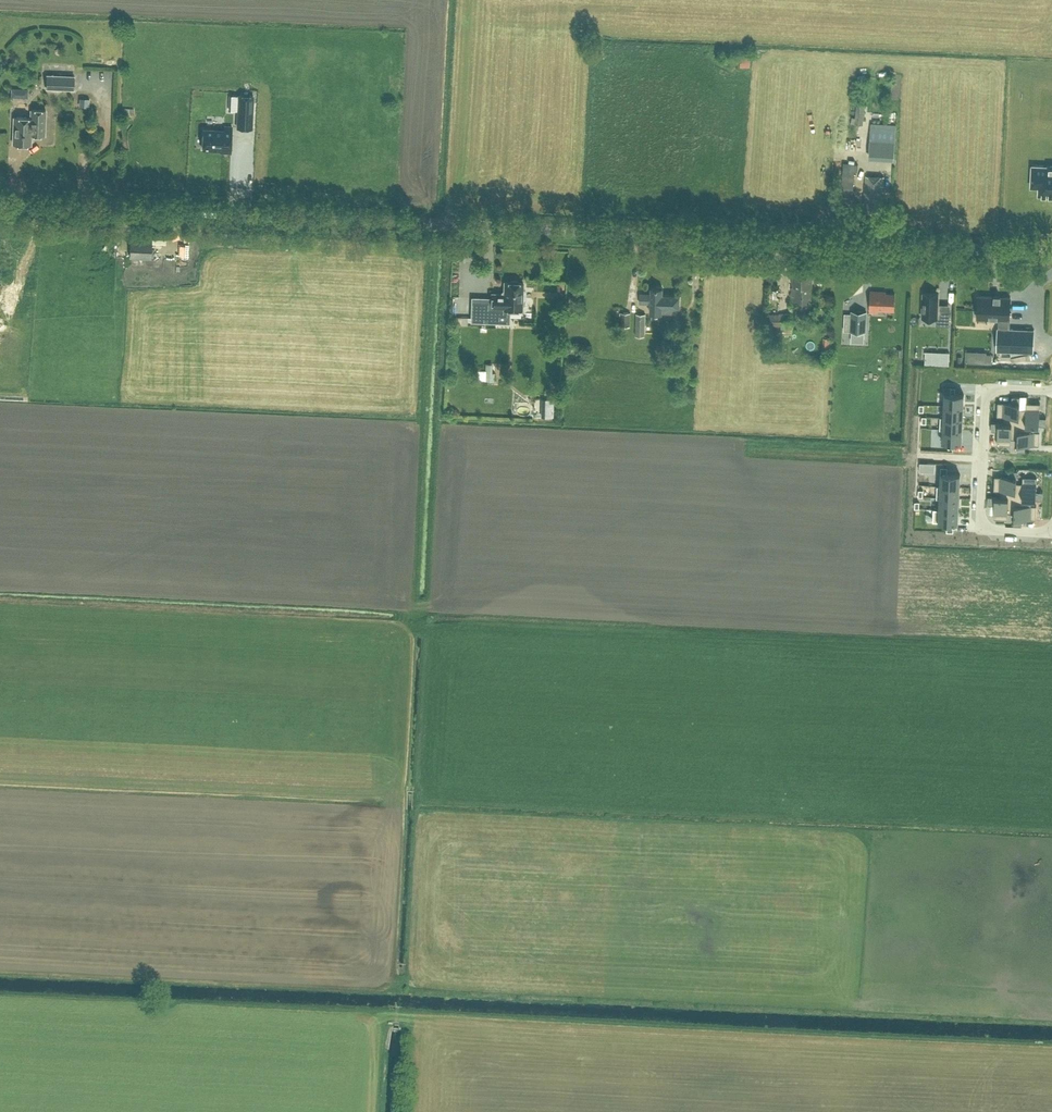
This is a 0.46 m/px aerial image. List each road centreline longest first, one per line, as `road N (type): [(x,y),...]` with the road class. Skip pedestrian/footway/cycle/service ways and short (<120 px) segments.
road 1 (tertiary): [(1051,253),(0,204)]
road 2 (residential): [(1051,389),(987,386),(981,529)]

